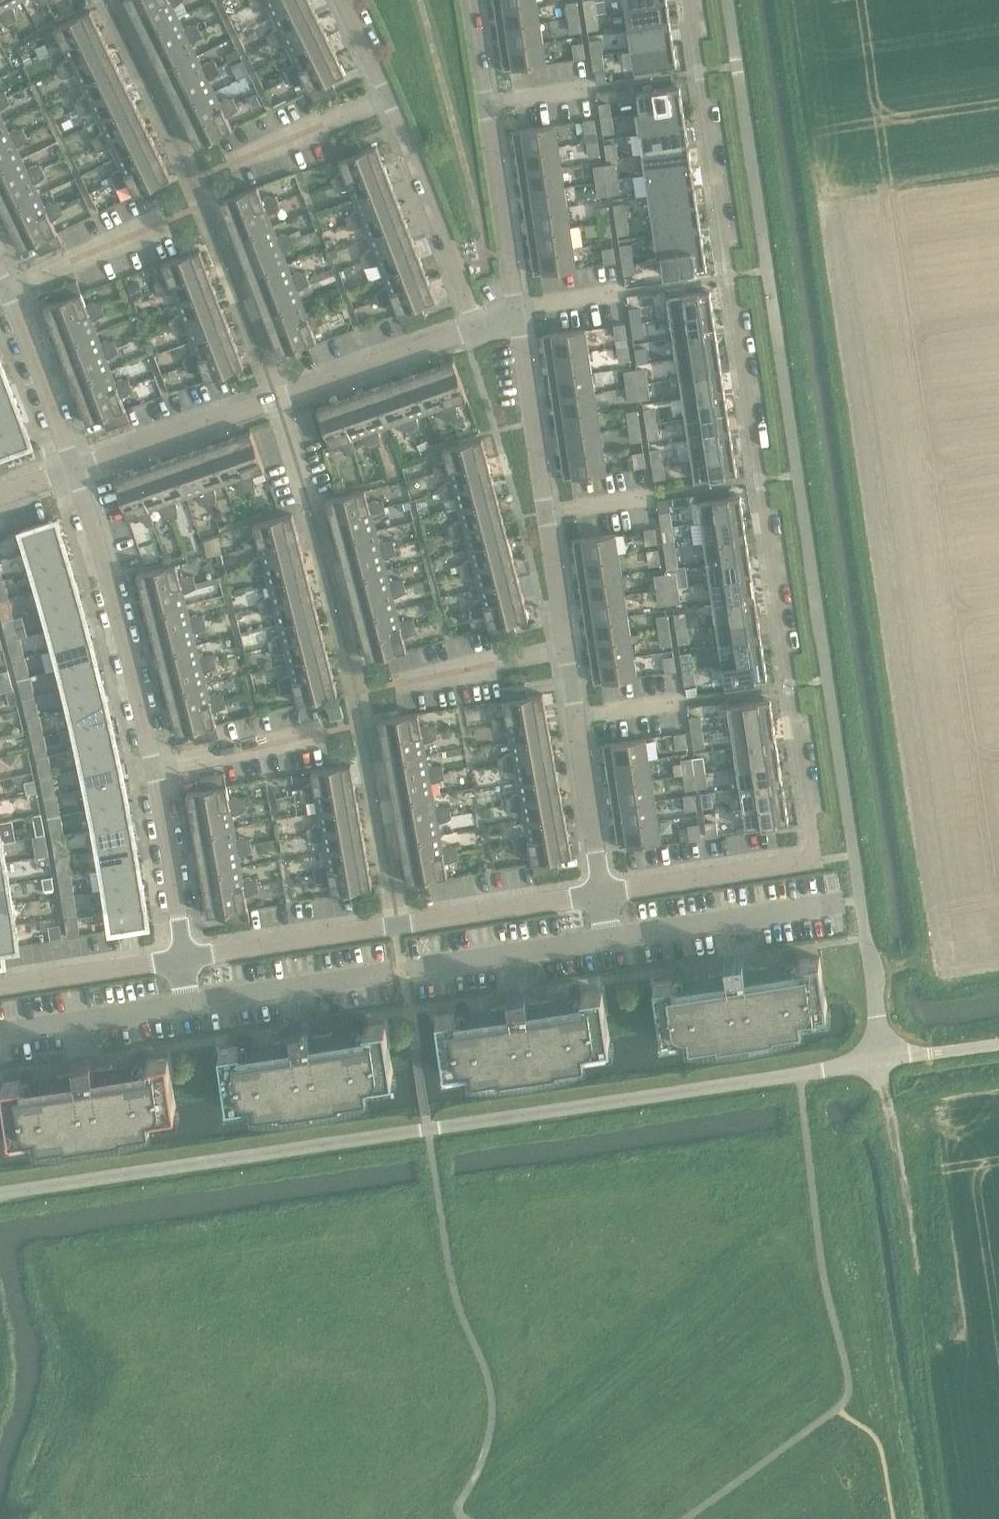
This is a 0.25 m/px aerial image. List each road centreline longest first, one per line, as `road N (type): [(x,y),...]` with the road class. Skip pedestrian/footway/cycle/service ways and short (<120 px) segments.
road 1 (residential): [(603,889),(816,861),(690,0)]
road 2 (unclassified): [(0,1193),(883,1060)]
road 3 (residential): [(612,941),(189,1005)]
road 4 (residential): [(185,960),(603,889)]
road 5 (residential): [(566,651),(514,309)]
road 6 (residential): [(514,309),(466,0)]
road 7 (residential): [(154,769),(65,471)]
road 8 (residential): [(464,328),(377,101)]
road 9 (residential): [(603,889),(566,651)]
road 10 (residential): [(65,471),(278,395)]
road 11 (residential): [(835,908),(612,941)]
road 12 (residential): [(278,395),(464,328)]
road 13 (residential): [(185,960),(154,769)]
road 14 (residential): [(189,1005),(0,1034)]
road 15 (residential): [(65,471),(2,294)]
road 16 (residential): [(0,988),(185,960)]
road 17 (residential): [(2,294),(167,219)]
road 18 (residential): [(391,687),(566,651)]
road 19 (residential): [(154,769),(329,734)]
road 20 (residential): [(229,168),(377,101)]
road 21 (unclassified): [(883,1060),(865,931)]

